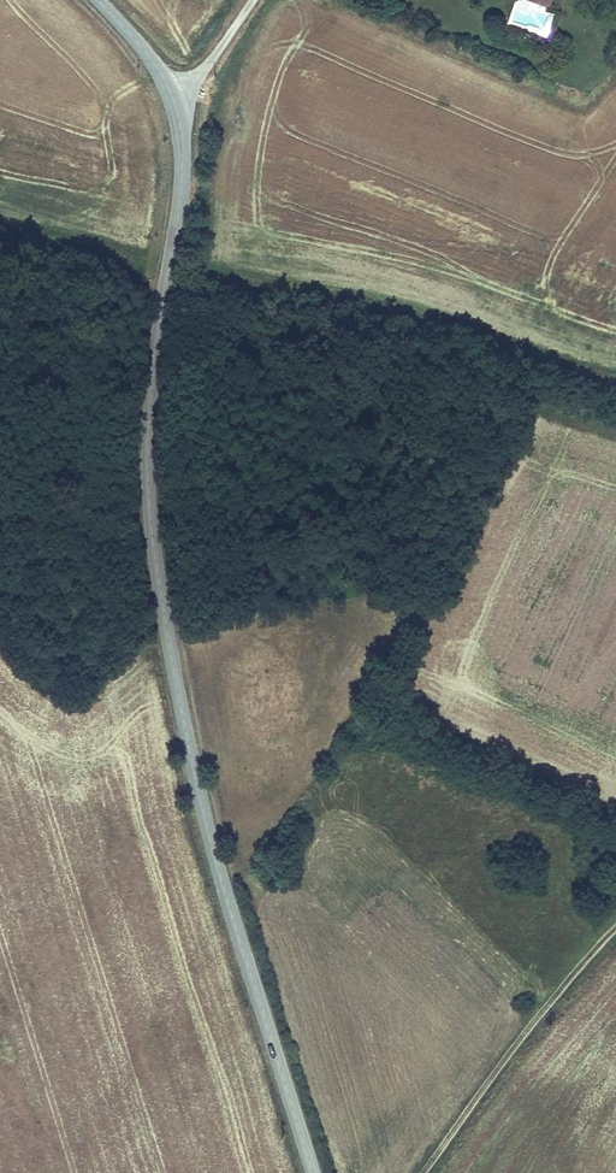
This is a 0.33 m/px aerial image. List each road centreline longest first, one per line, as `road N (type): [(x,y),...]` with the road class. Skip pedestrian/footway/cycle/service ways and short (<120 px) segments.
road 1 (tertiary): [(173,99),(182,164),(151,368),(153,544),(215,860),(314,1172)]
road 2 (track): [(423,1172),(547,998),(615,919)]
road 3 (unclassified): [(253,0),(205,69),(173,99)]
road 4 (tertiary): [(97,0),(153,62),(173,99)]

